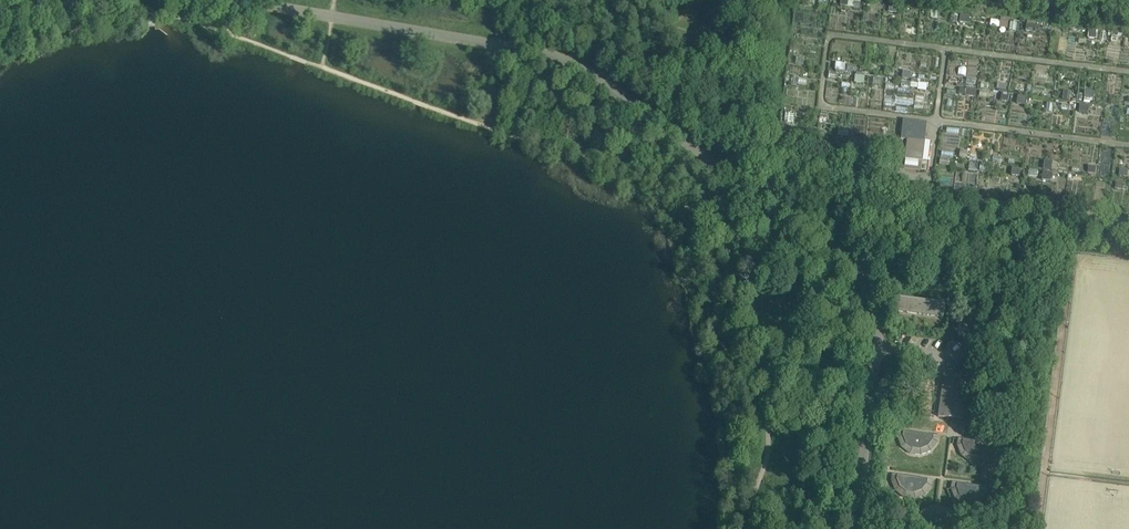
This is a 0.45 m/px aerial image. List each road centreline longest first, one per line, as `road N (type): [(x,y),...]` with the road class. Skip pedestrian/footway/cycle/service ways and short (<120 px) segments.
road 1 (unclassified): [(854,528),(878,349),(871,302),(855,268)]
road 2 (unclassified): [(855,268),(807,230),(800,215),(812,207),(821,213),(847,246)]

